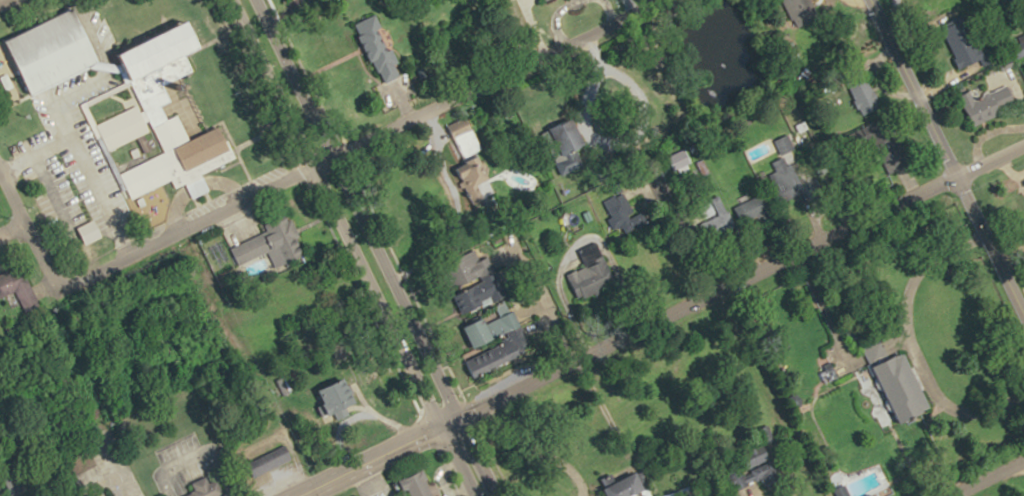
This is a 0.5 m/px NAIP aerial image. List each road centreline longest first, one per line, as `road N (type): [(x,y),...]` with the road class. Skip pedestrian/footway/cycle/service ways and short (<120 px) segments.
road 1 (tertiary): [(1023,143),(585,348),(450,427)]
road 2 (tertiary): [(483,495),(245,0)]
road 3 (residential): [(321,158),(650,0)]
road 4 (residential): [(321,158),(75,274),(49,268),(21,221)]
road 5 (residential): [(811,495),(708,290)]
road 6 (residential): [(0,170),(70,135),(126,252)]
road 7 (residential): [(953,177),(864,0)]
road 8 (residential): [(70,135),(54,100),(113,74),(76,0)]
road 9 (secondary): [(450,427),(303,495)]
road 10 (tertiary): [(1023,321),(953,177)]

